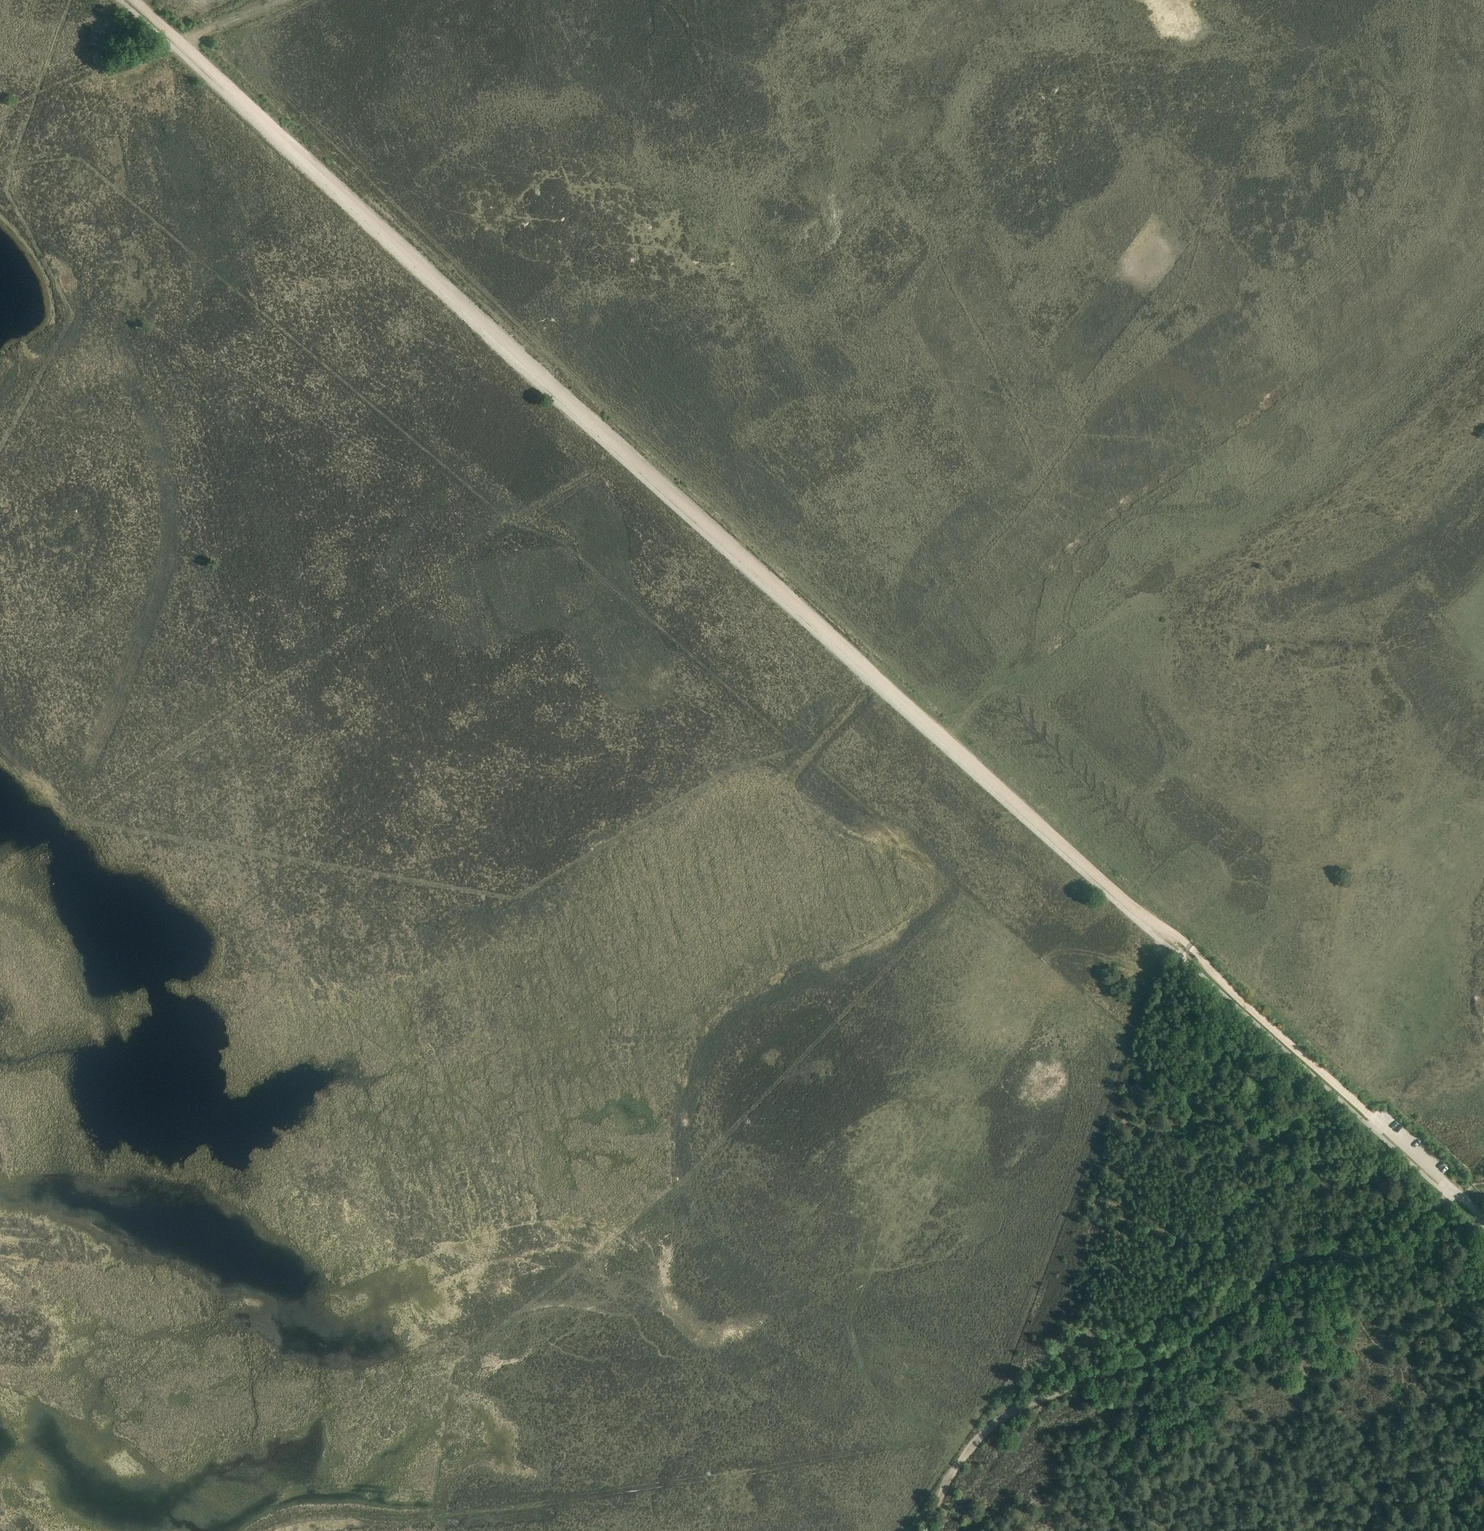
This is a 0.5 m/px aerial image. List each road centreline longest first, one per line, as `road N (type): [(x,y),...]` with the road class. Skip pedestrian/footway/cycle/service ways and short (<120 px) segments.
road 1 (track): [(1371,1115),(134,0)]
road 2 (track): [(927,1530),(959,1464),(1003,1418),(1182,1347),(1290,1260),(1376,1249),(1455,1190)]

